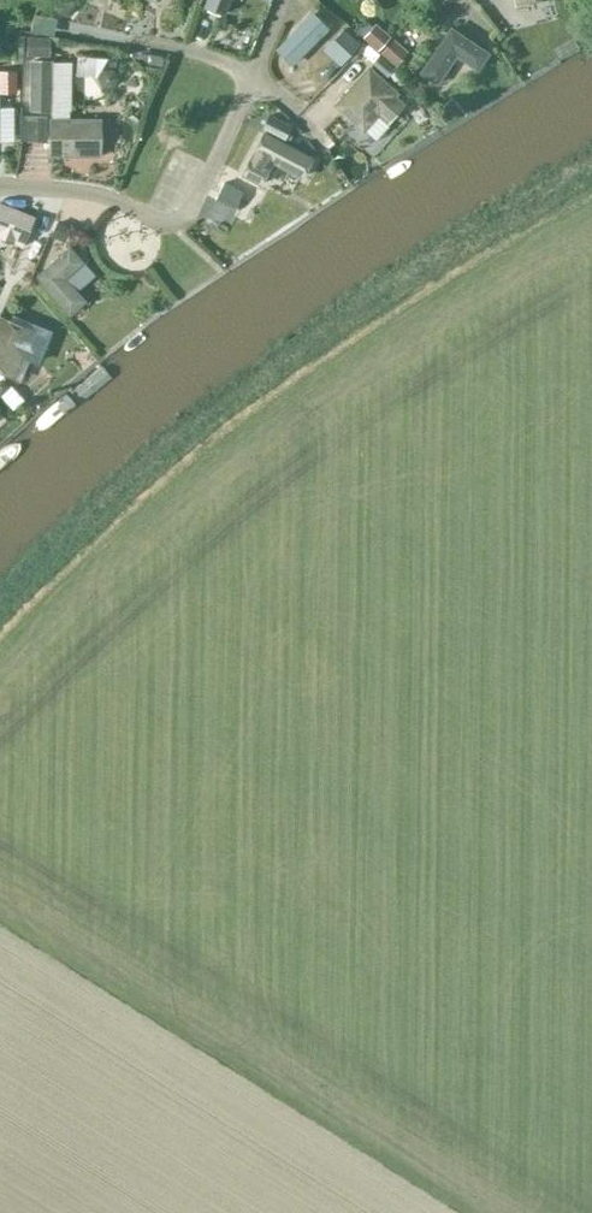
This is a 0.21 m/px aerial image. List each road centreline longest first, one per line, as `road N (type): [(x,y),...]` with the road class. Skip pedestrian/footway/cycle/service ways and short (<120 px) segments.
road 1 (residential): [(251,77),(192,206),(173,222),(91,192),(0,186)]
road 2 (residential): [(128,41),(201,53),(251,77)]

